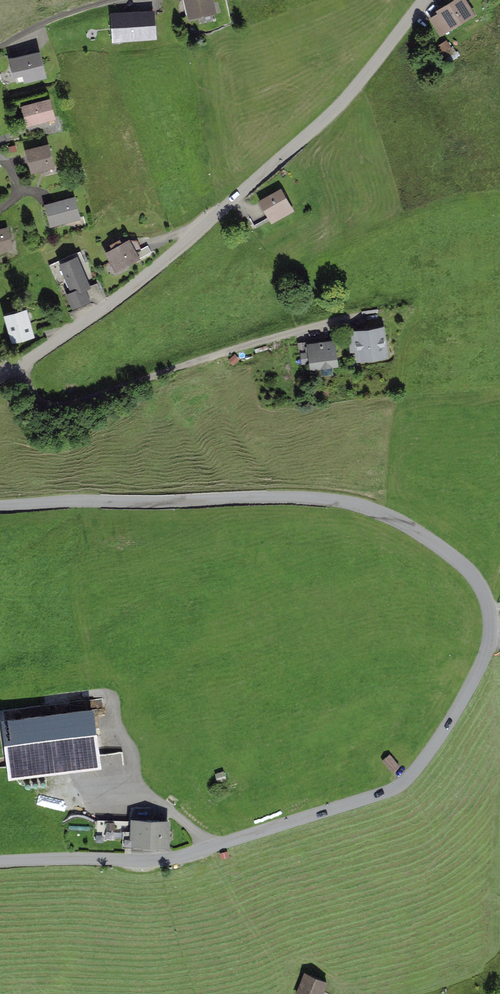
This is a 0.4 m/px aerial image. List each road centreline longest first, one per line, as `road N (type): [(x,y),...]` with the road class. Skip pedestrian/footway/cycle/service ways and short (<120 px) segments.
road 1 (tertiary): [(0,861),(172,861),(395,790),(446,730),(491,638),(482,586),(463,565),(396,521),(344,502),(0,503)]
road 2 (tertiary): [(17,369),(118,299),(337,108),(426,0)]
road 3 (residential): [(17,369),(46,409),(359,316)]

